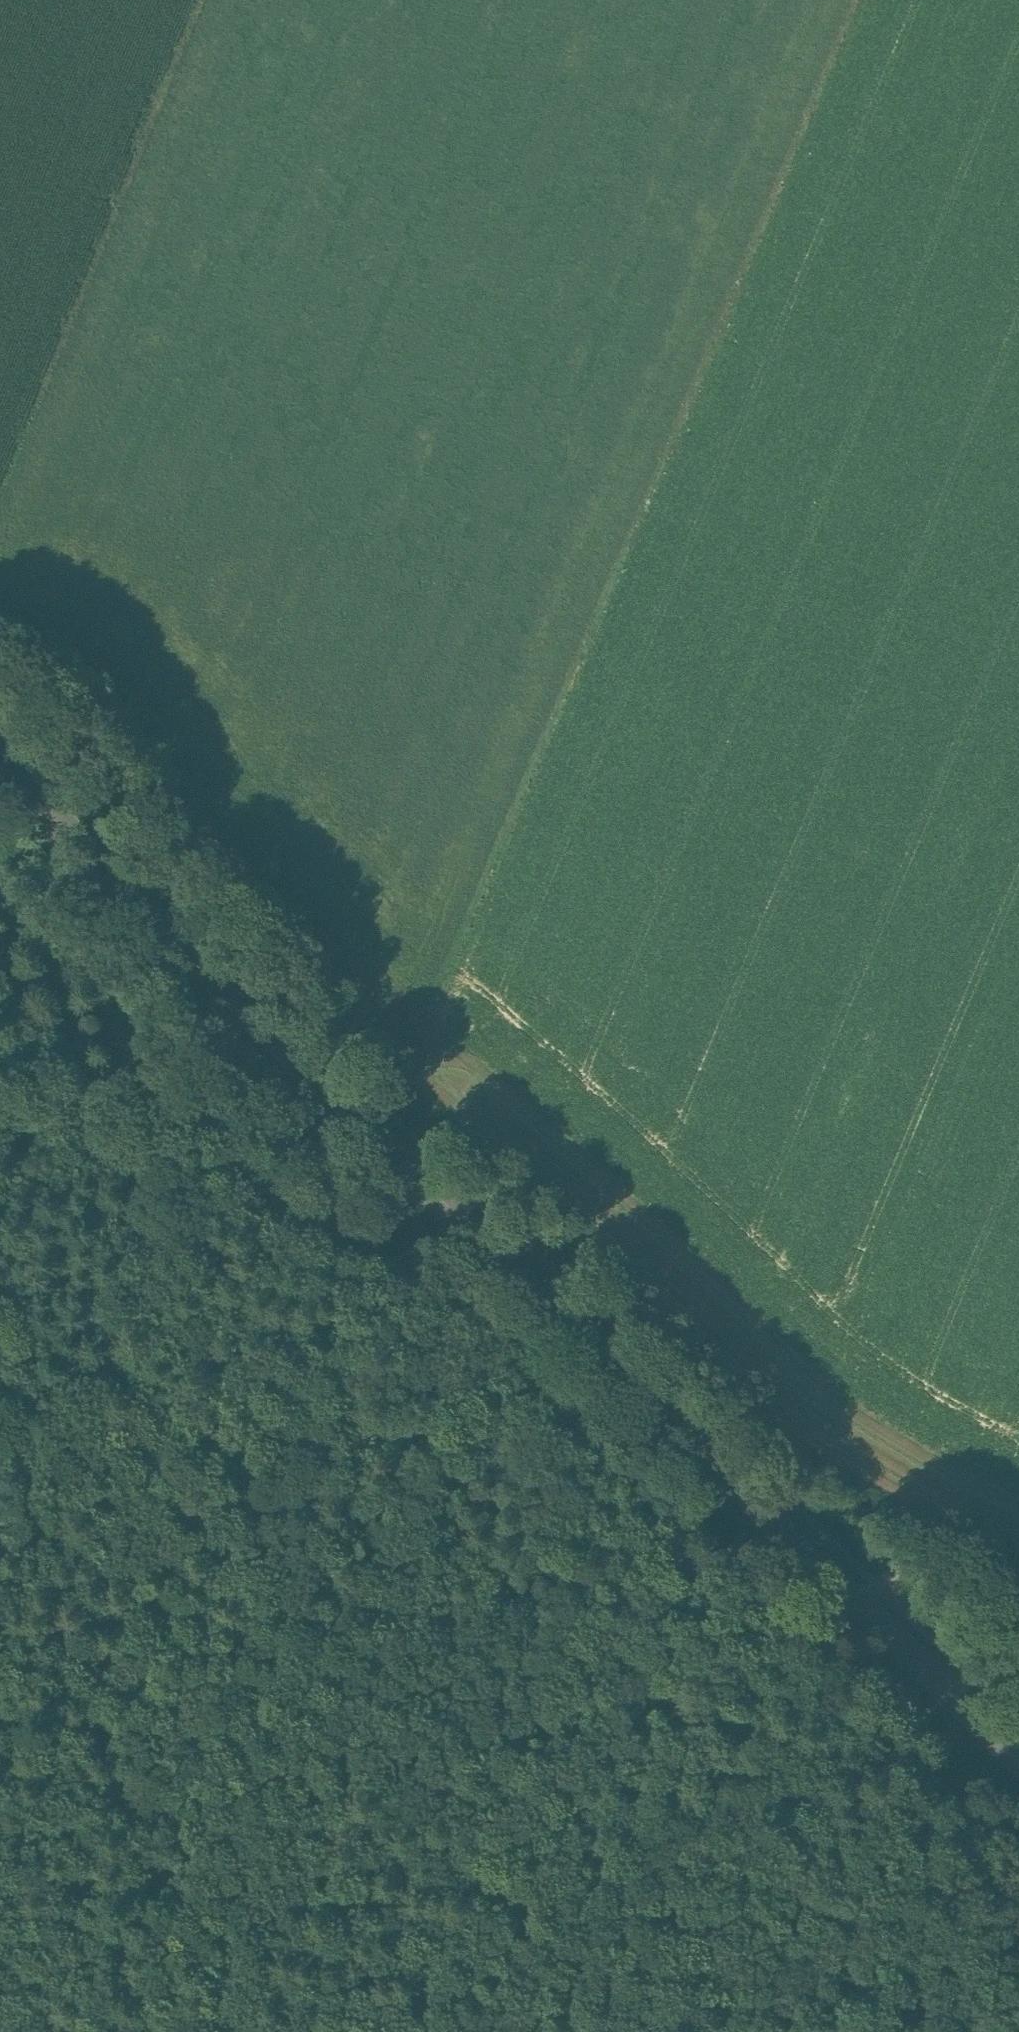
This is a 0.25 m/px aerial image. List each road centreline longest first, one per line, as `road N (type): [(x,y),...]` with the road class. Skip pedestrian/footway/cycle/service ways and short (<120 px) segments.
road 1 (unclassified): [(0,754),(190,954),(1018,1760)]
road 2 (track): [(146,1125),(303,1286),(1018,1921)]
road 3 (track): [(0,928),(146,1125)]

